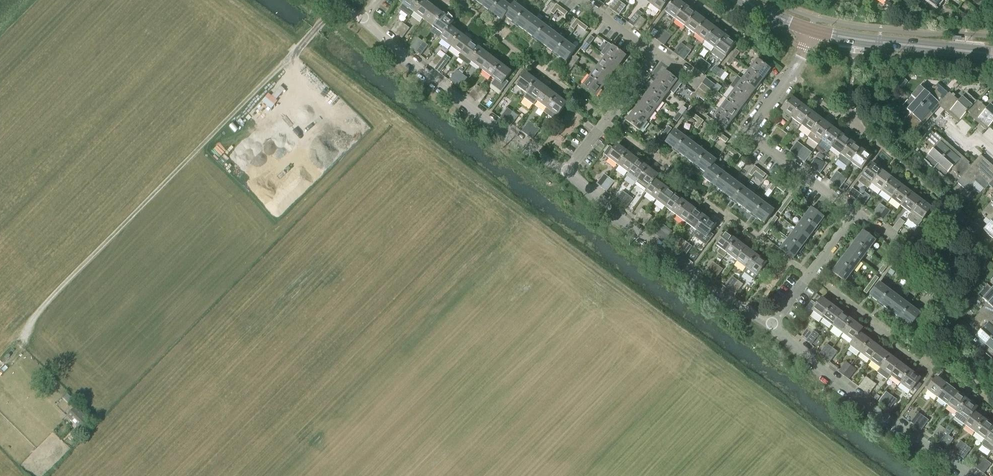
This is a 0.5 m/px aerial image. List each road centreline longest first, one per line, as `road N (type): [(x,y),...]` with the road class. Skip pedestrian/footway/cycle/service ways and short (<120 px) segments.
road 1 (track): [(21,351),(38,311),(314,31)]
road 2 (residential): [(775,325),(855,214),(752,132),(811,31)]
road 3 (residential): [(363,18),(516,150),(571,171)]
road 4 (residential): [(571,171),(630,229),(745,314),(775,325)]
road 5 (residential): [(775,325),(966,475)]
road 6 (residential): [(571,171),(654,55),(580,0)]
road 7 (tertiary): [(992,54),(811,31)]

